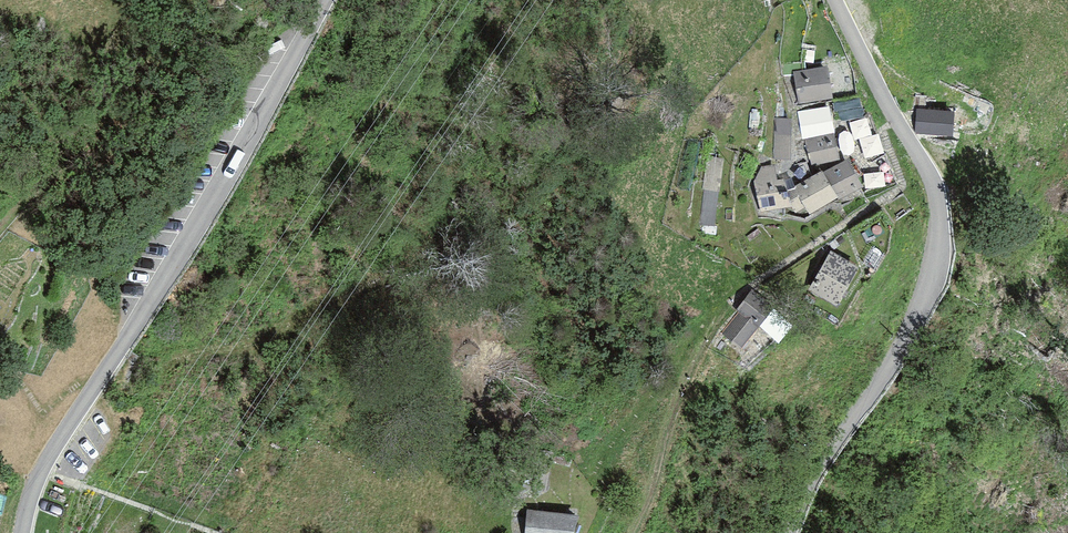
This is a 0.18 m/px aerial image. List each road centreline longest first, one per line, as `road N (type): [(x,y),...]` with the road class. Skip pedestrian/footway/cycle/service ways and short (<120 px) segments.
road 1 (unclassified): [(325,0),(223,183),(42,471),(22,532)]
road 2 (unclassified): [(790,532),(812,477),(918,315),(938,255),(934,184),(833,0)]

